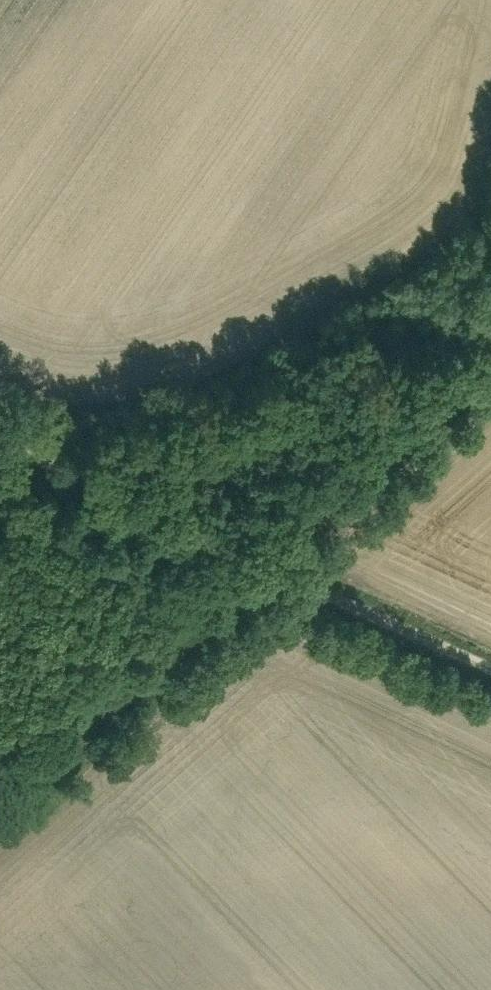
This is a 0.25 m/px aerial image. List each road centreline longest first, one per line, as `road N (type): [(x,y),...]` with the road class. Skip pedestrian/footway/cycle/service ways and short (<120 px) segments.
road 1 (track): [(0,750),(490,340)]
road 2 (track): [(0,436),(490,665)]

